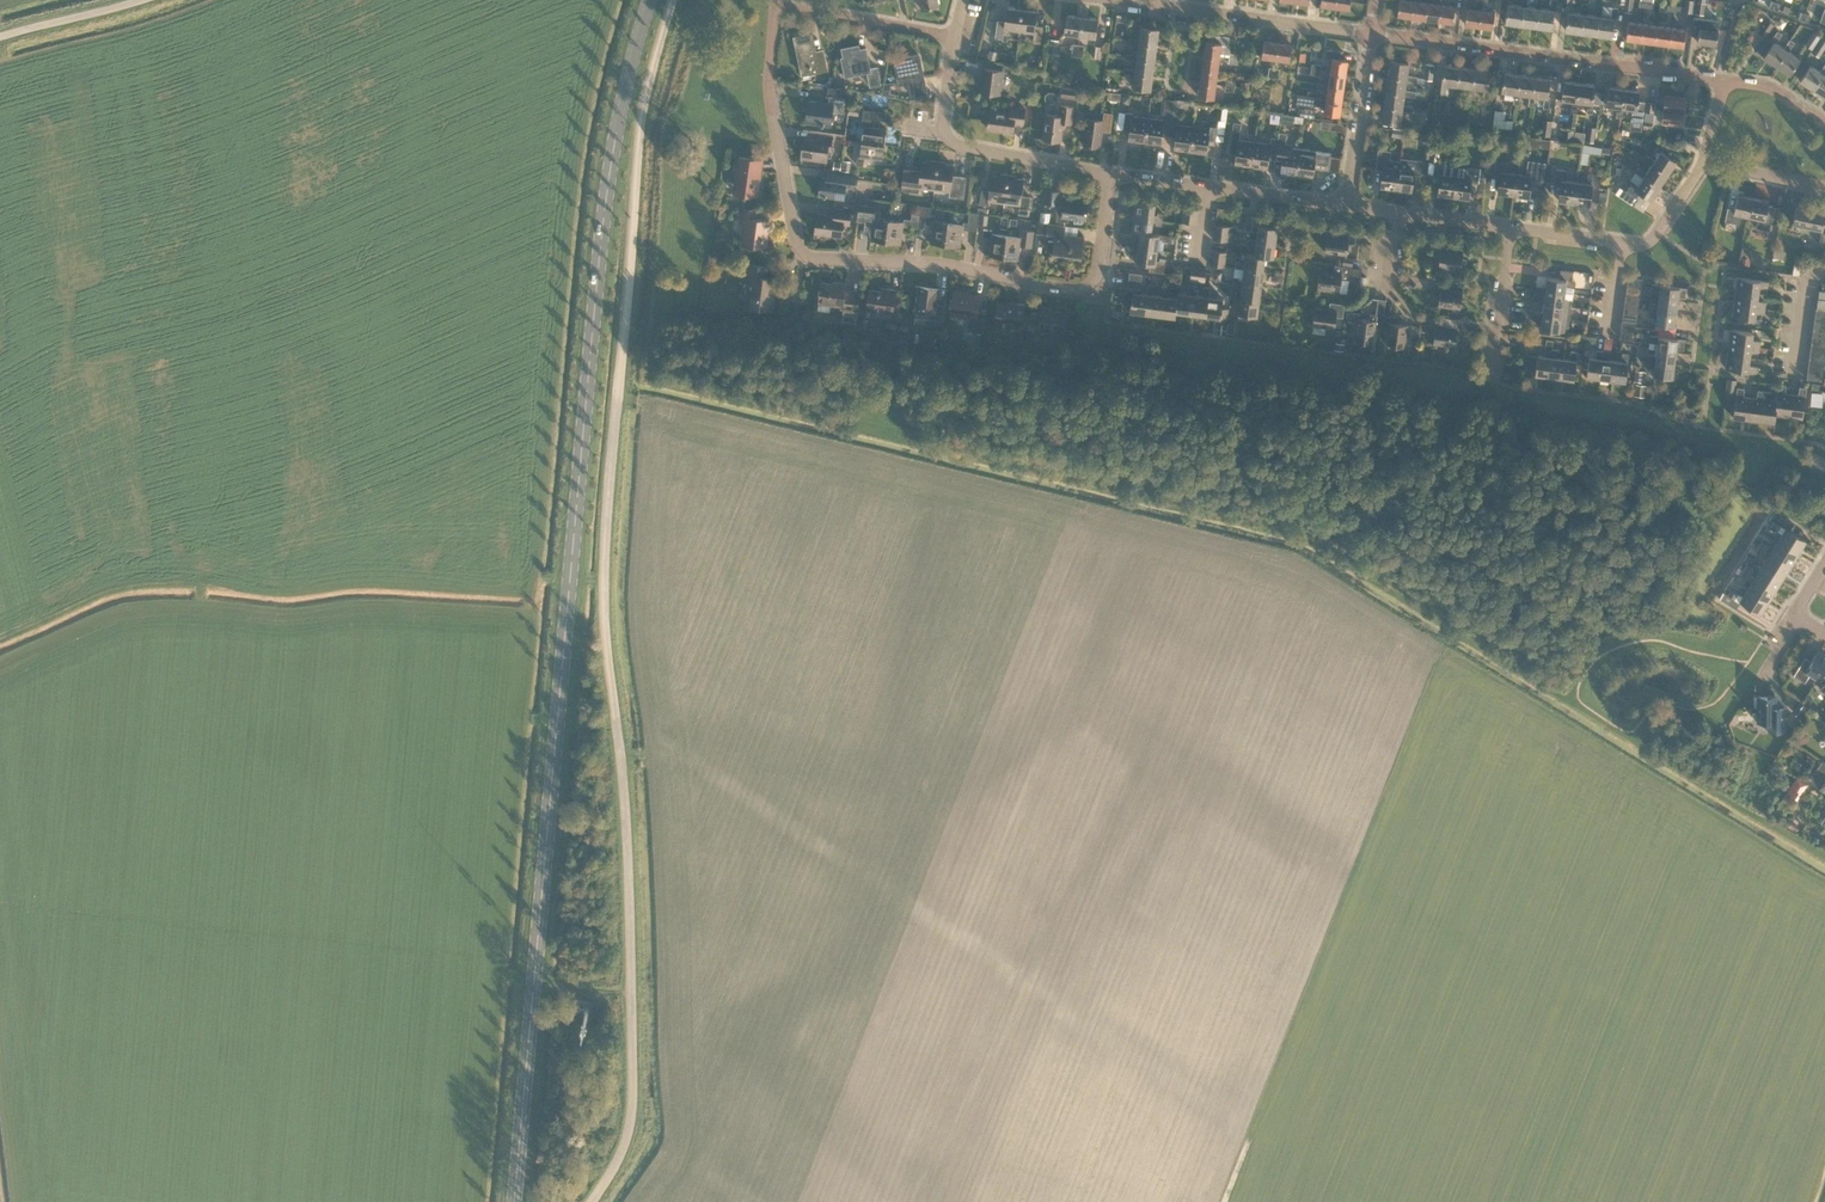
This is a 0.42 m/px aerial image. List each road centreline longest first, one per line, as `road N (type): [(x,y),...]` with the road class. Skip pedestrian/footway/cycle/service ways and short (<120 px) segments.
road 1 (unclassified): [(590,1201),(616,1164),(633,1110),(628,856),(605,574),(638,135),(672,0)]
road 2 (primary): [(511,1201),(610,171),(650,0)]
road 3 (residential): [(1110,173),(1090,286),(940,263),(804,254),(772,112),(777,4)]
road 4 (residential): [(1723,79),(1371,34)]
road 5 (residential): [(1371,34),(1121,0)]
road 6 (residential): [(953,35),(777,4)]
road 7 (residential): [(945,133),(959,145),(1110,173)]
road 8 (residential): [(1346,204),(1371,34)]
road 9 (residential): [(1491,378),(1511,227)]
road 10 (residential): [(1209,188),(1346,204)]
road 11 (unclassified): [(0,36),(130,0)]
road 12 (residential): [(1621,243),(1648,242),(1705,159)]
road 13 (residential): [(1824,186),(1705,159)]

